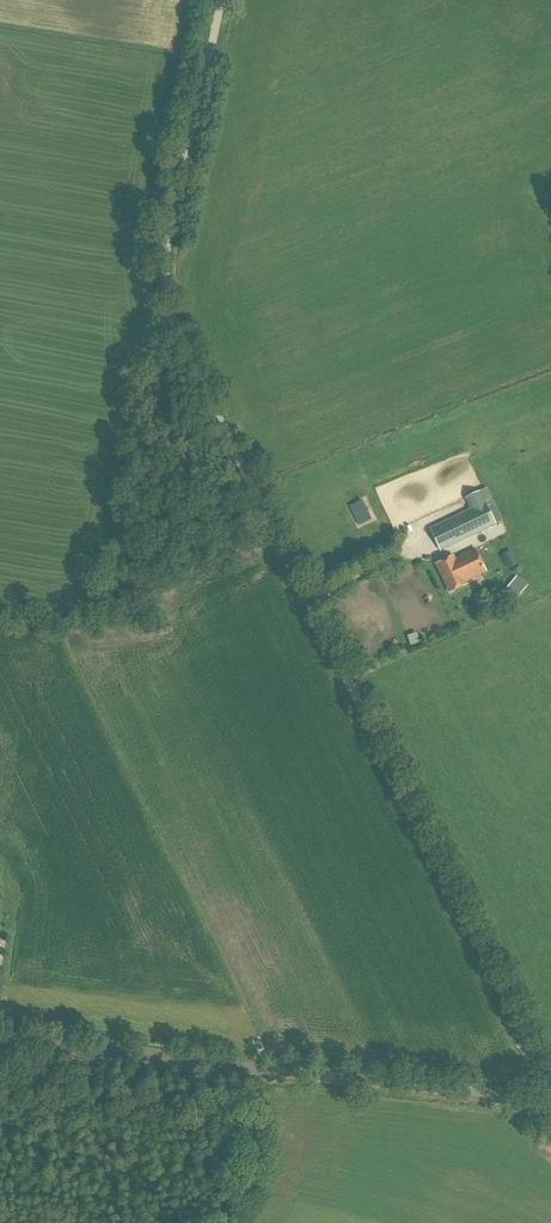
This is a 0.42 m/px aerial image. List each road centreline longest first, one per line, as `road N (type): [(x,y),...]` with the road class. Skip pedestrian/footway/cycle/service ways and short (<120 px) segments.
road 1 (unclassified): [(550,1111),(177,344),(164,267),(170,222),(222,0)]
road 2 (unclassified): [(550,1114),(0,1048)]

